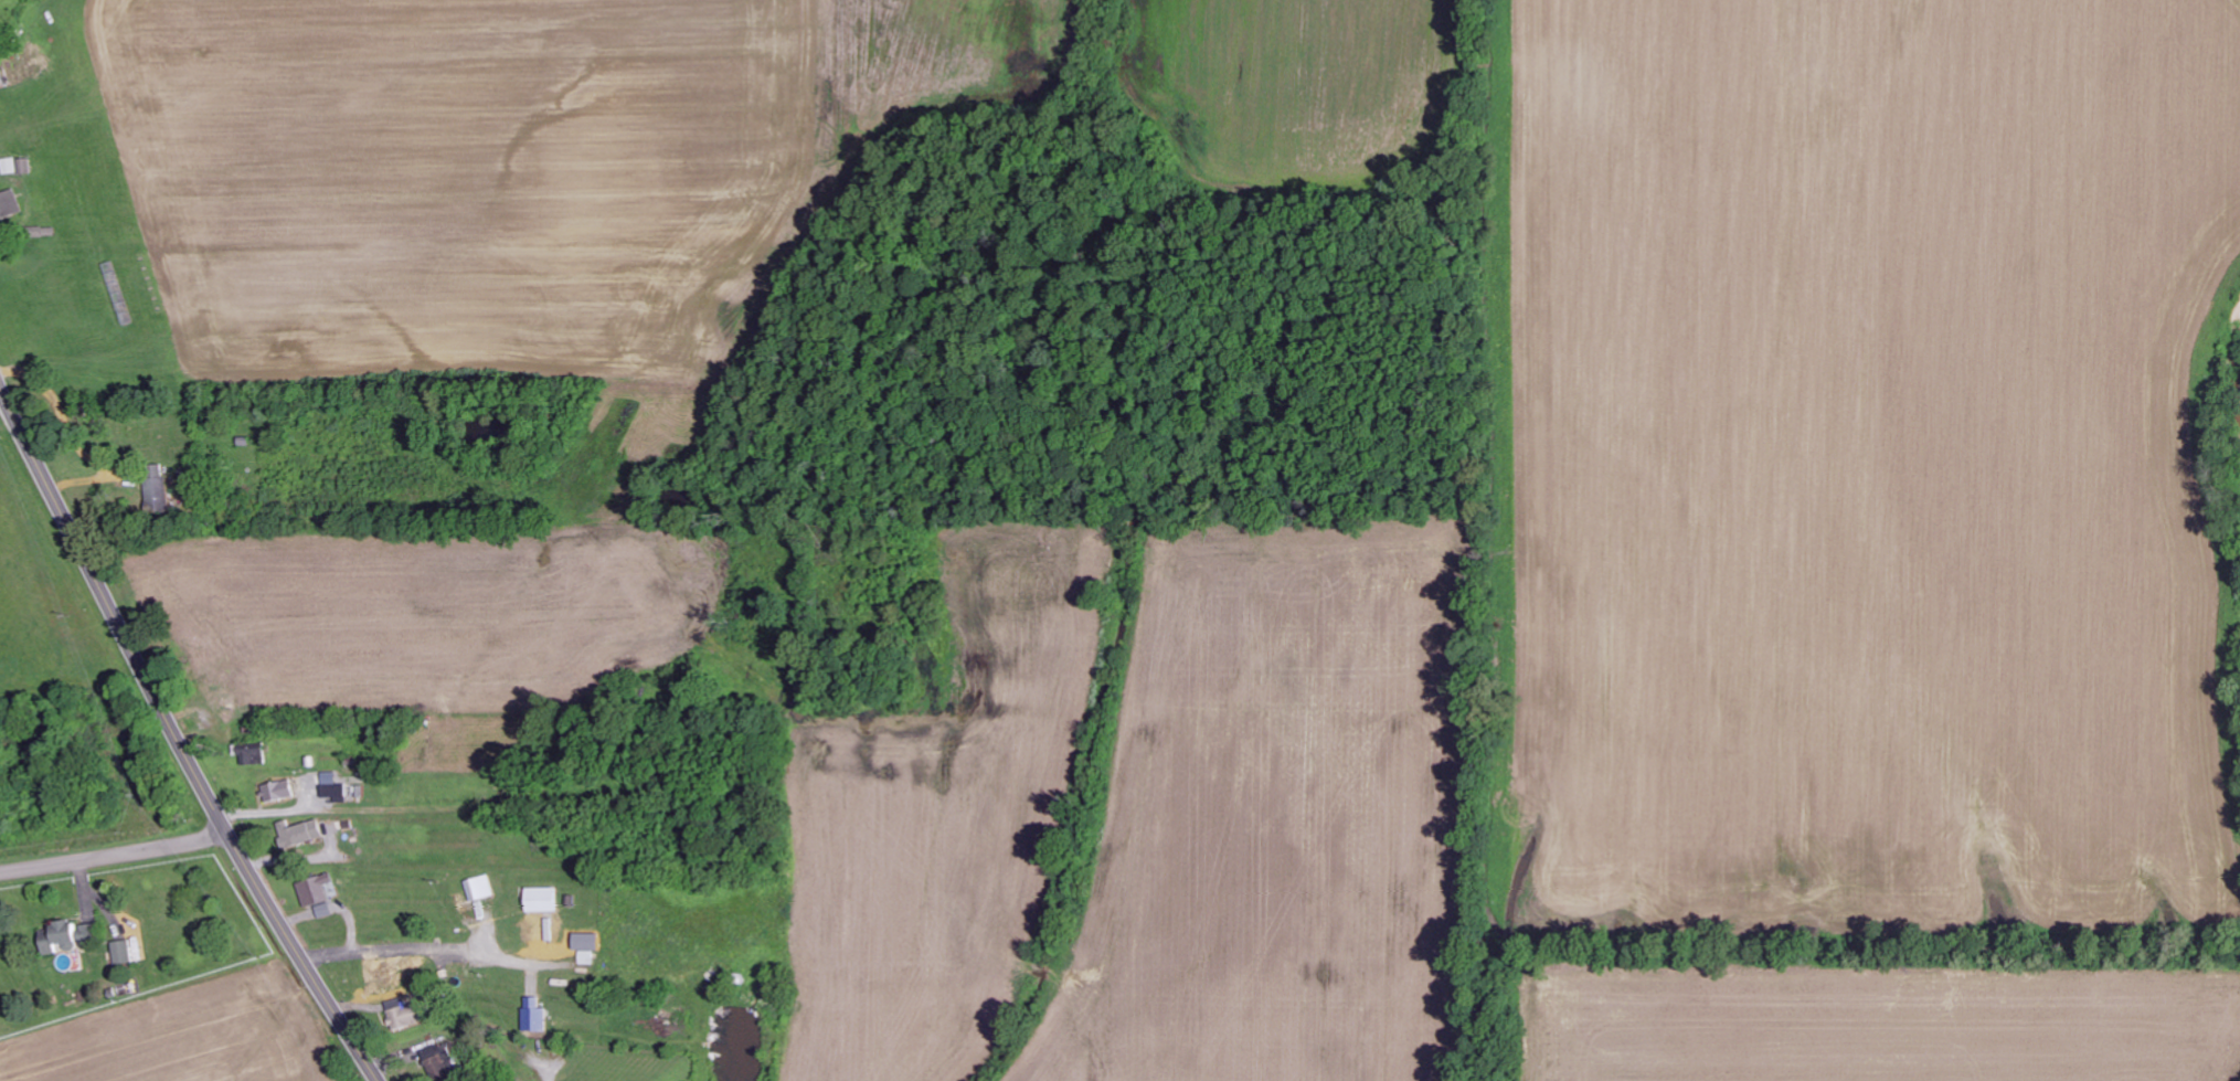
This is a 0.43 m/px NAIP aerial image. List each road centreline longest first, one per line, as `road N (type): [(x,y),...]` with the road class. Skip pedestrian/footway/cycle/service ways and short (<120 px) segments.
road 1 (tertiary): [(377,1080),(226,833),(0,391)]
road 2 (residential): [(0,874),(169,850),(226,833)]

